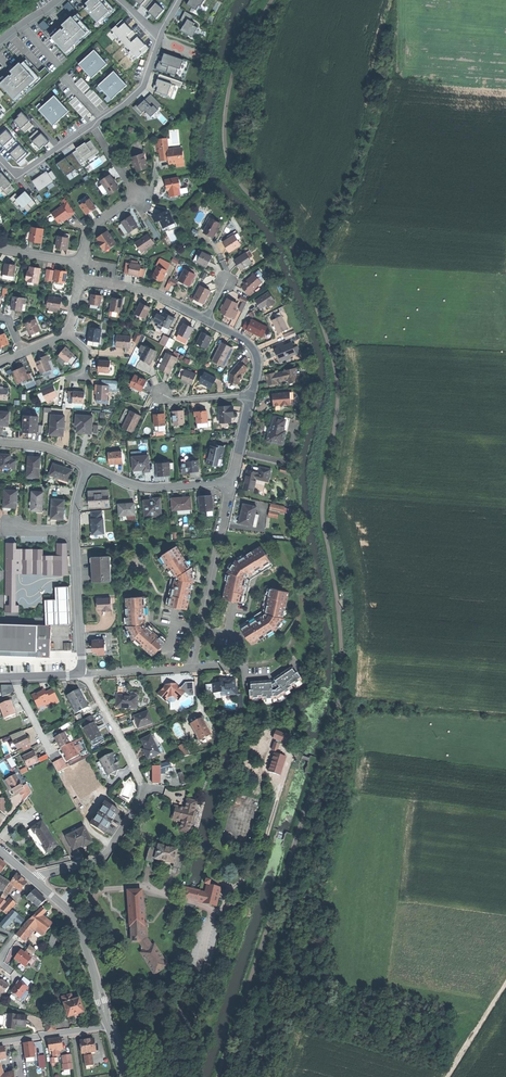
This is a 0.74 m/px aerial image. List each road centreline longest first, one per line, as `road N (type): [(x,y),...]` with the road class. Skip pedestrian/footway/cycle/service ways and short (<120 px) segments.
road 1 (residential): [(90,673),(144,790),(100,857),(37,882)]
road 2 (residential): [(0,159),(23,171),(124,105),(144,87),(161,36)]
road 3 (residential): [(192,668),(232,481)]
road 4 (tertiary): [(37,882),(74,917),(110,1026)]
road 5 (residential): [(232,481),(152,488),(89,465)]
road 6 (residential): [(74,531),(79,672)]
road 7 (residential): [(83,262),(89,229),(138,198),(115,161)]
road 8 (residential): [(81,279),(147,290),(206,320)]

